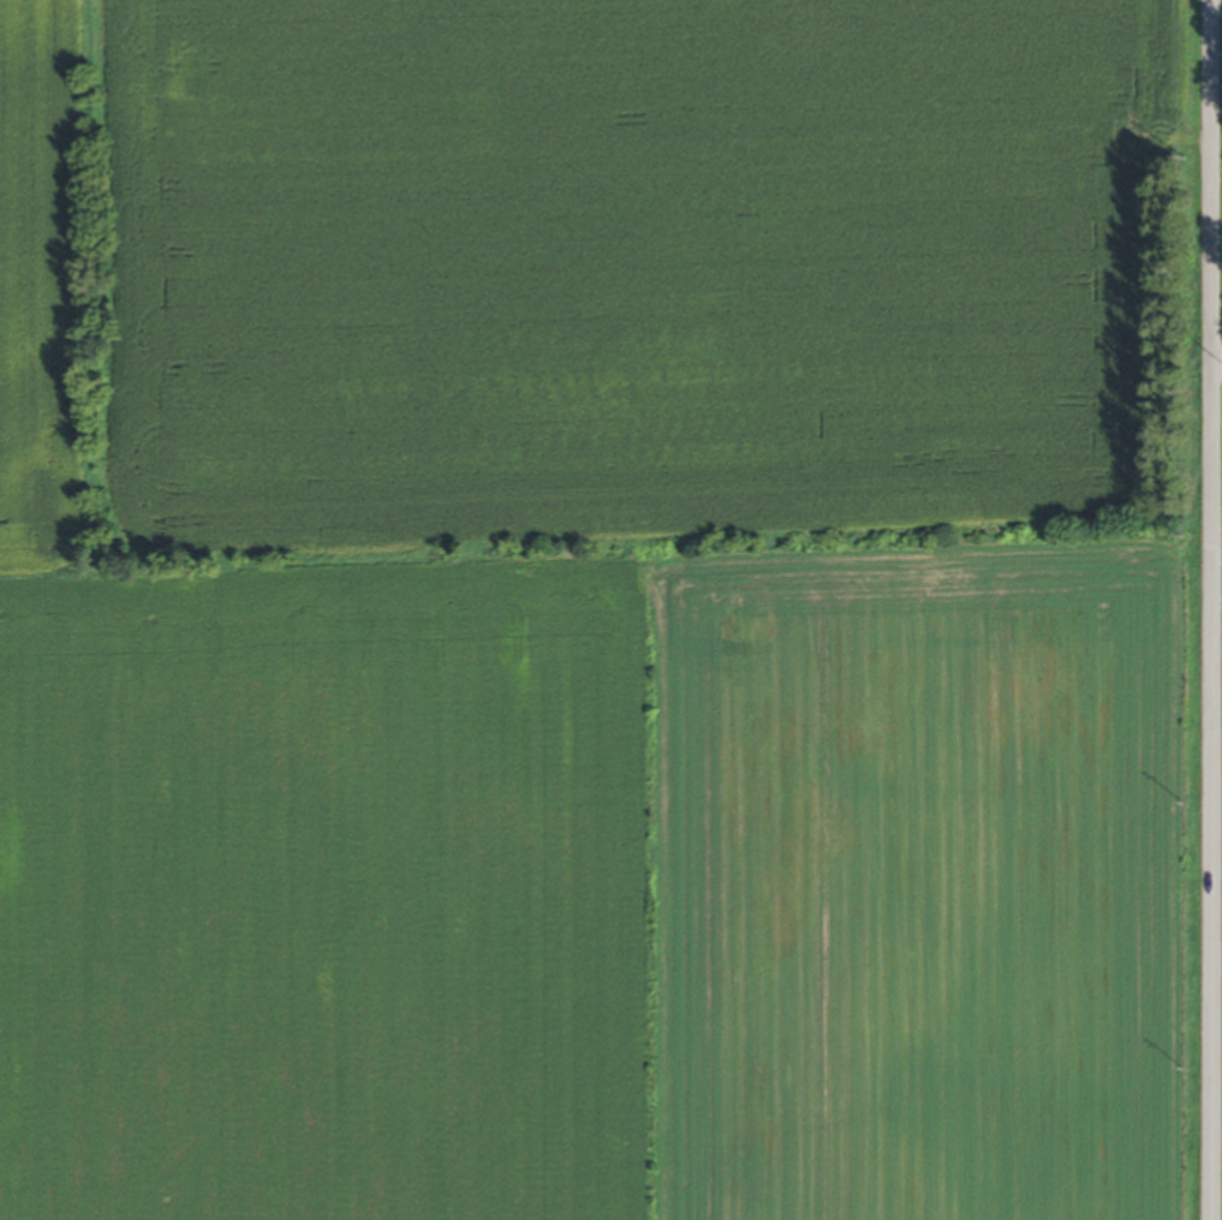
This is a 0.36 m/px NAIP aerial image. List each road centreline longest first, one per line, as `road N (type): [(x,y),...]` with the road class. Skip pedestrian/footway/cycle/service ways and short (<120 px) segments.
road 1 (residential): [(1213,1219),(1213,0)]

